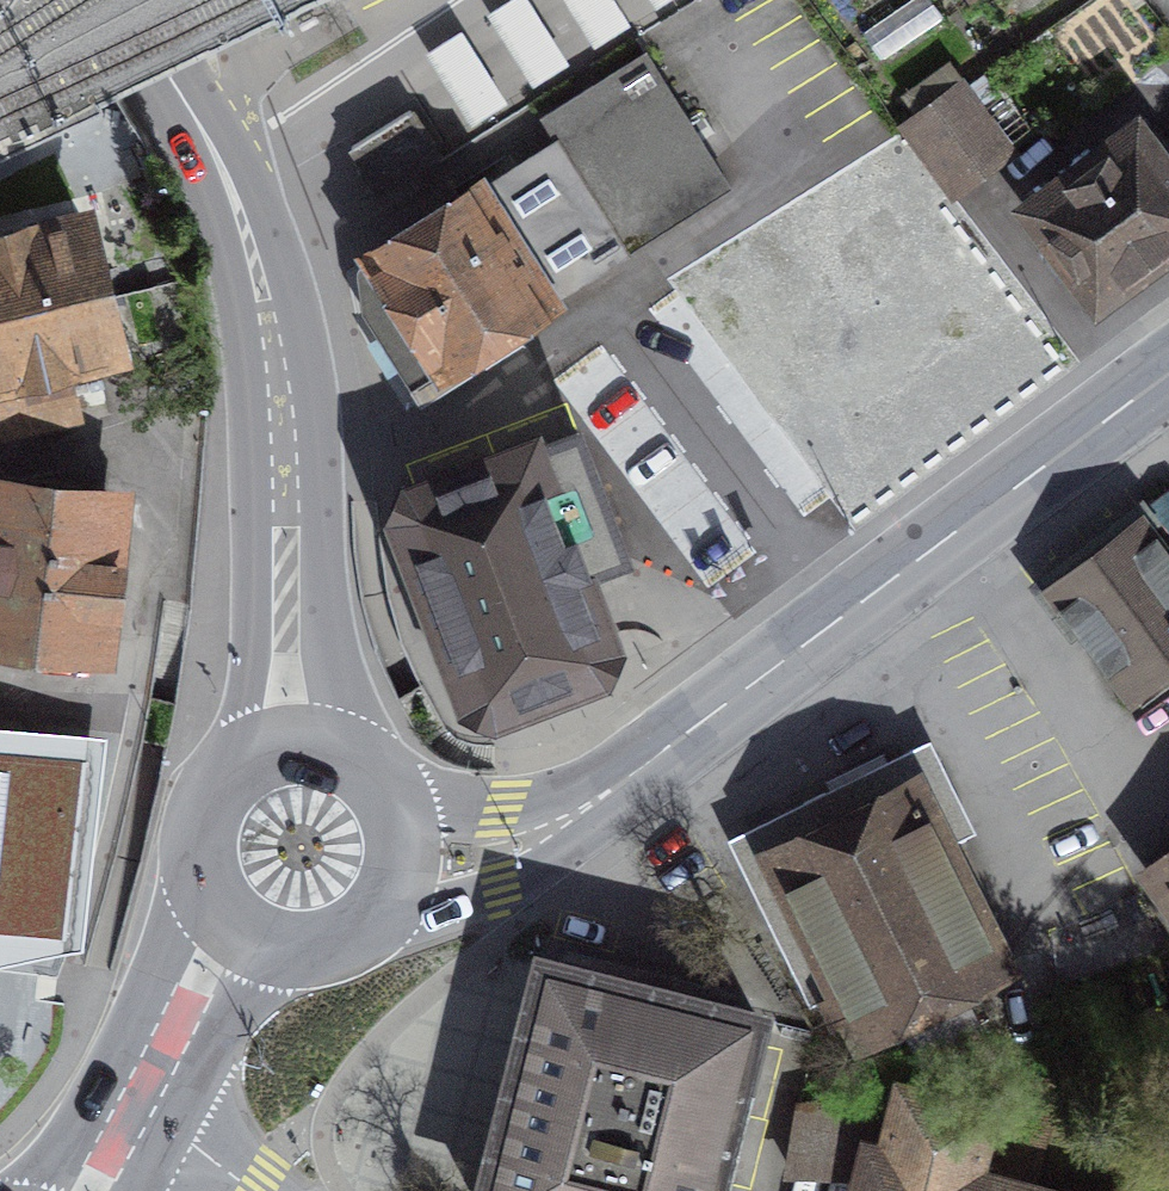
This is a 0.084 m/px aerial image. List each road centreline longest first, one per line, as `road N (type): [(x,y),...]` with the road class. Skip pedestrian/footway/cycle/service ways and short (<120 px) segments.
road 1 (secondary): [(1168,375),(580,814),(494,854),(405,871)]
road 2 (secondary): [(122,0),(216,149),(257,240),(282,351),(298,600),(289,750)]
road 3 (secondary): [(209,901),(164,952),(95,1093)]
road 4 (secondary): [(171,1131),(273,954)]
road 5 (secondary): [(289,750),(257,759),(209,805),(199,836),(209,901)]
road 6 (secondary): [(405,871),(405,839),(377,781),(352,762),(289,750)]
road 7 (secondary): [(273,954),(342,950),(372,931),(405,871)]

